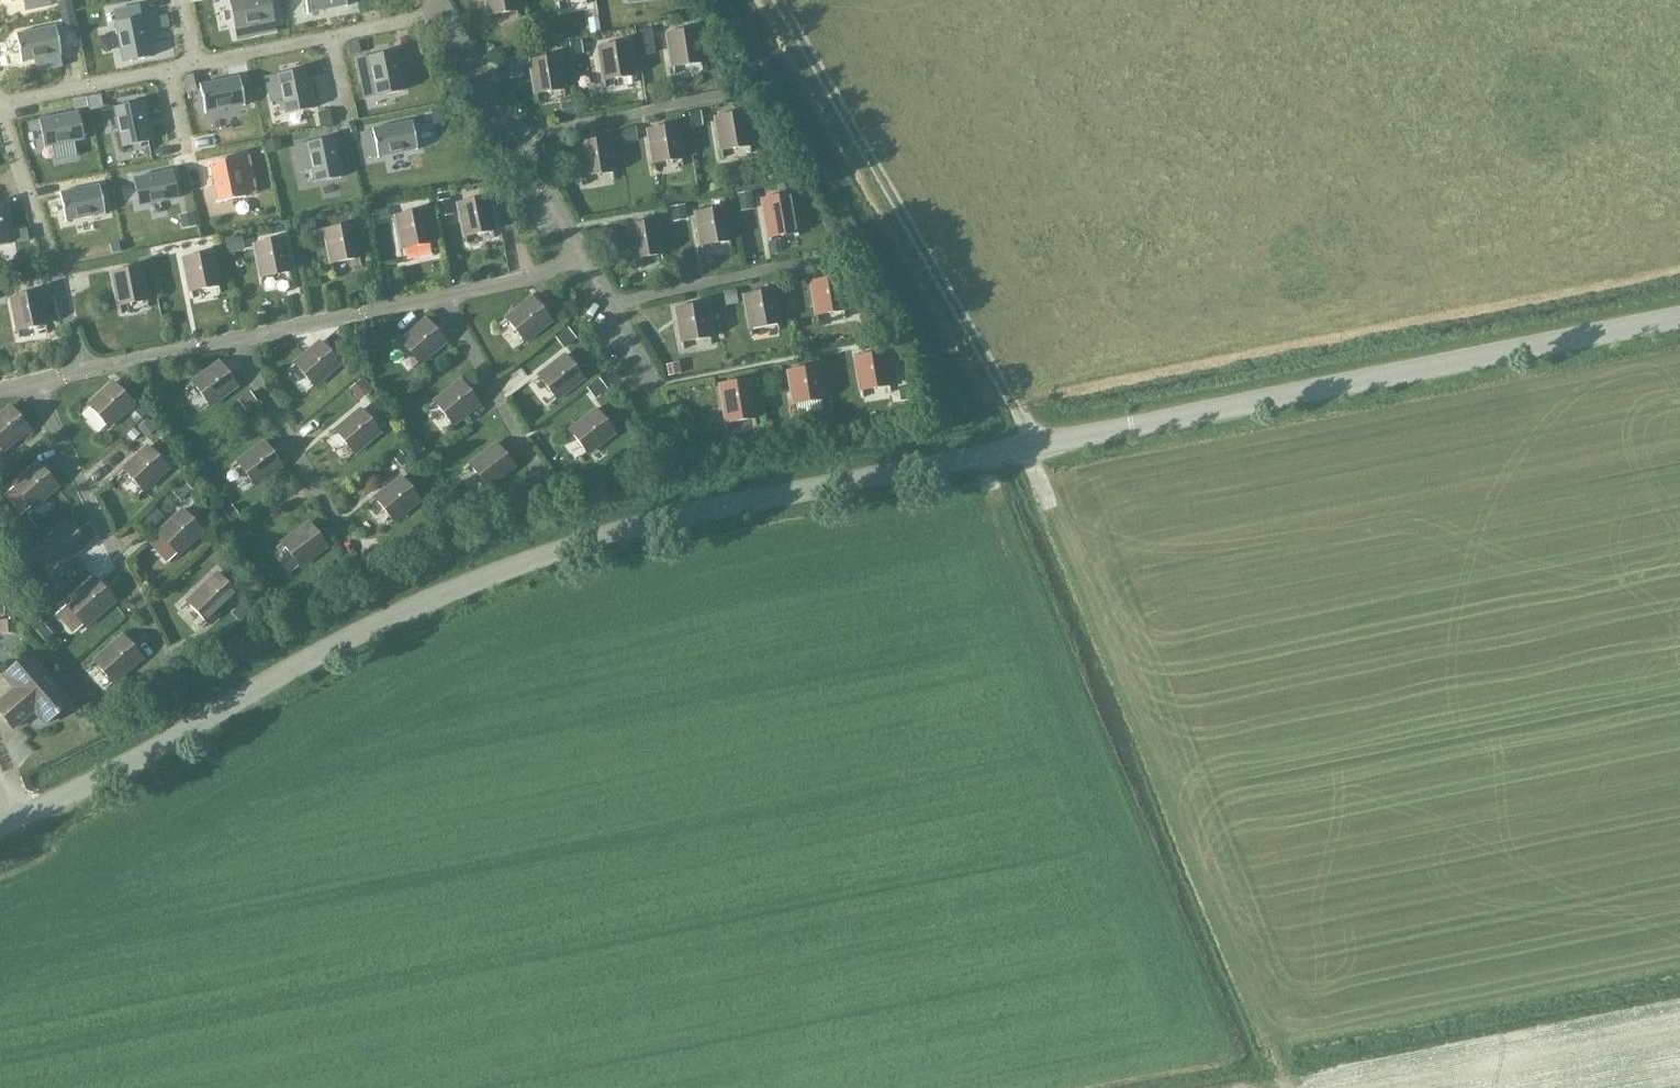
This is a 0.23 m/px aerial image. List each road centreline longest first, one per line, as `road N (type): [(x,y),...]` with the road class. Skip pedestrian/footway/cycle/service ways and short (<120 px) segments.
road 1 (unclassified): [(18,818),(360,633),(550,554),(663,521),(1679,318)]
road 2 (residential): [(0,104),(442,7)]
road 3 (residential): [(167,661),(30,383)]
road 4 (residential): [(582,254),(442,7)]
road 5 (residential): [(81,371),(0,113)]
road 6 (residential): [(354,556),(233,340)]
road 7 (residential): [(233,340),(443,297)]
road 8 (residential): [(542,477),(443,297)]
road 9 (residential): [(81,371),(233,340)]
road 10 (residential): [(652,388),(582,254)]
road 11 (residential): [(443,297),(535,276),(582,254)]

